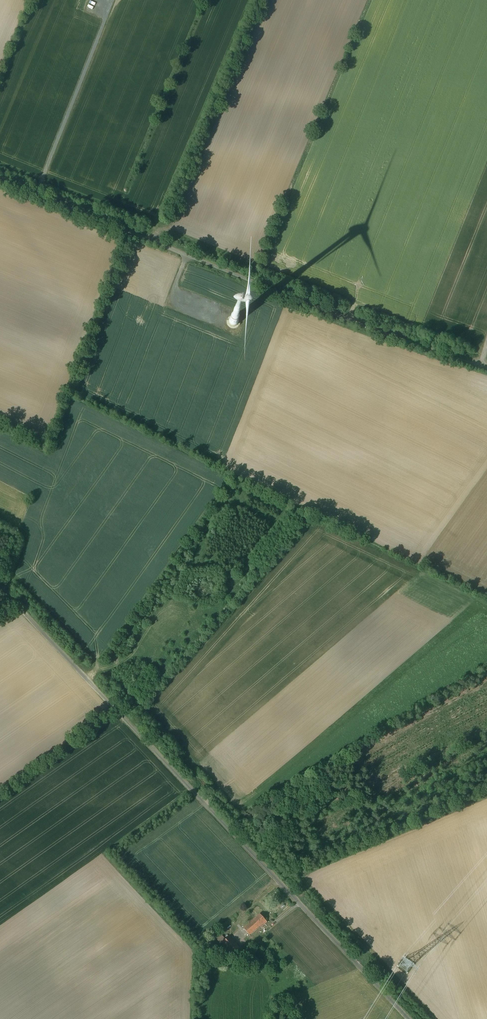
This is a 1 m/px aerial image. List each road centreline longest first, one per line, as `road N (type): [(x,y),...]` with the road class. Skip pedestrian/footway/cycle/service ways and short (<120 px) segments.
road 1 (unclassified): [(0,594),(405,1018)]
road 2 (unclassified): [(486,366),(0,178)]

